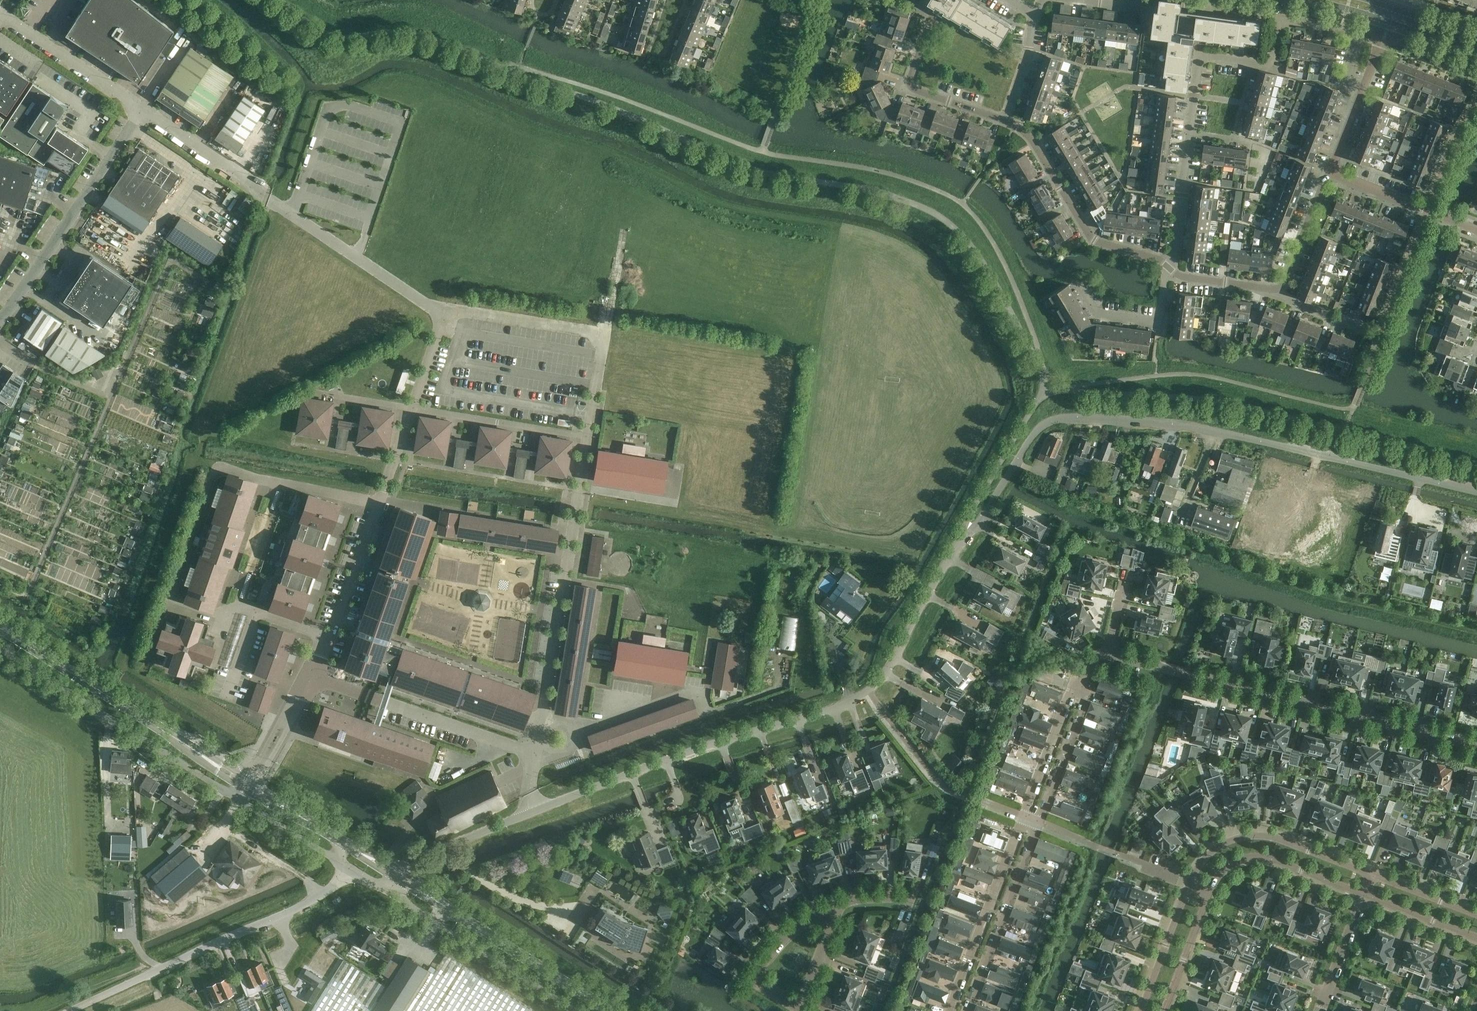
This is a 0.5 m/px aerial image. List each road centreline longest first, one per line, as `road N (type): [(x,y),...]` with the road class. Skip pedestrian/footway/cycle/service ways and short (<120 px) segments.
road 1 (unclassified): [(402,877),(528,813),(869,690),(960,539),(1046,422),(1186,425),(1476,493)]
road 2 (secondary): [(346,843),(0,628)]
road 3 (unclassified): [(336,860),(0,650)]
road 4 (residential): [(1476,745),(1108,653)]
road 5 (residential): [(1084,680),(1075,681),(953,1010)]
road 6 (residential): [(966,1010),(1090,686),(1084,680)]
road 7 (residential): [(1171,270),(1201,55),(1270,66),(1279,19)]
road 8 (residential): [(70,1010),(300,906),(352,870)]
road 9 (unclassified): [(0,321),(144,109)]
road 10 (secondary): [(610,1010),(402,877)]
road 11 (residential): [(1171,270),(1093,241),(1033,141),(1005,121)]
road 12 (residential): [(1371,875),(1261,836),(1219,846),(1189,884)]
road 13 (residential): [(1005,121),(908,86),(943,0)]
road 14 (residential): [(1100,0),(1279,19)]
road 15 (residential): [(1210,893),(1233,862),(1250,856),(1364,893)]
road 16 (unclassified): [(144,109),(0,16)]
road 17 (residential): [(800,1008),(760,984),(763,965),(785,934),(838,904)]
road 18 (residential): [(1476,232),(1328,174)]
road 19 (residential): [(1078,283),(1098,316),(1160,323),(1171,270)]
road 20 (residential): [(1279,19),(1356,34),(1346,83),(1363,90)]
road 21 (unclassified): [(259,189),(144,109)]
road 22 (residential): [(1189,884),(1141,1010)]
road 23 (residential): [(1279,290),(1328,174)]
road 24 (residential): [(1364,893),(1319,1010)]
road 25 (residential): [(1165,1010),(1210,893)]
road 26 (residential): [(1364,893),(1476,937)]

